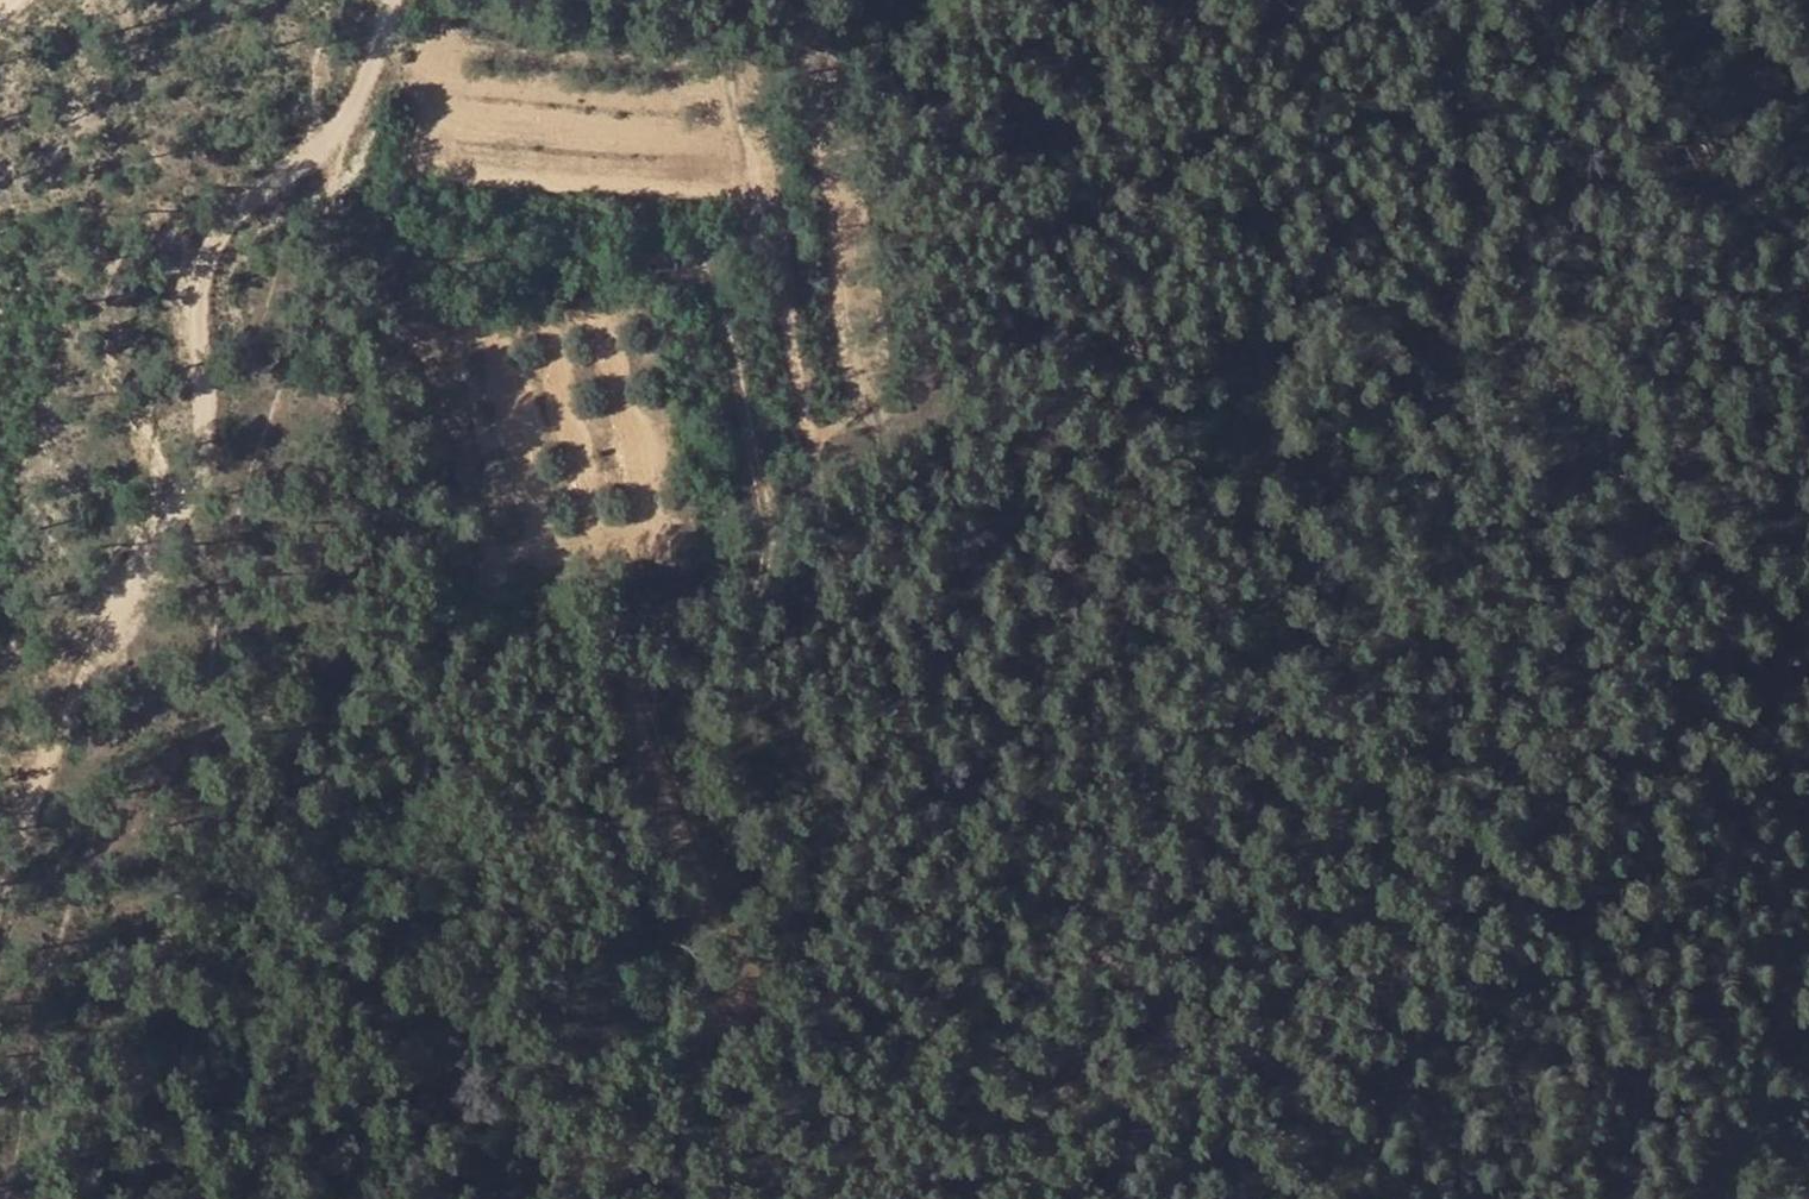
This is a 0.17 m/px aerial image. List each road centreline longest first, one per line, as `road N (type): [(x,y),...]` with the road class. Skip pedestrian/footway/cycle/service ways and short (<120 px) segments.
road 1 (track): [(0,918),(224,427),(244,249),(266,196),(347,109),(411,0)]
road 2 (track): [(1618,0),(1639,94),(1695,181),(1808,241)]

